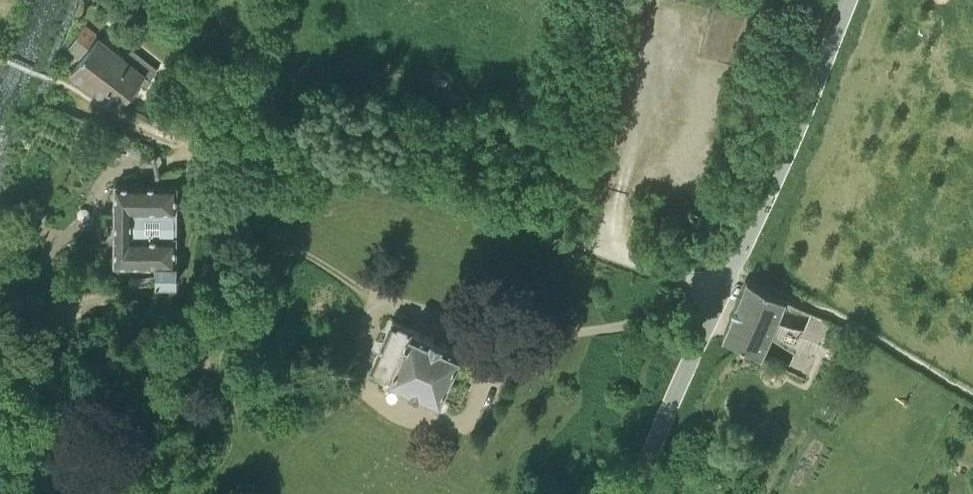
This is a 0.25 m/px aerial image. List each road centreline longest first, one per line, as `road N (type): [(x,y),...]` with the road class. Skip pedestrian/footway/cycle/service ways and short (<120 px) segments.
road 1 (track): [(719,294),(397,161),(218,151),(157,140),(79,105)]
road 2 (unclassified): [(635,493),(850,0)]
road 3 (track): [(617,256),(618,166),(655,0)]
road 4 (track): [(380,300),(312,256),(271,254)]

